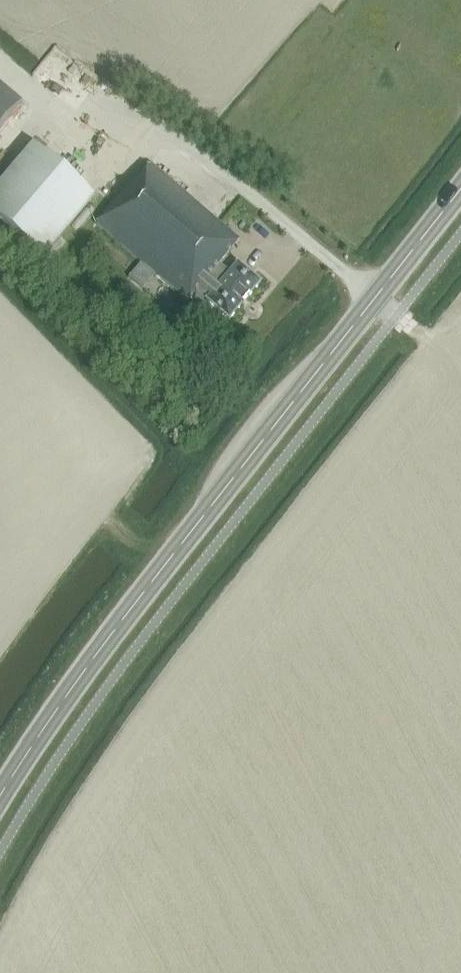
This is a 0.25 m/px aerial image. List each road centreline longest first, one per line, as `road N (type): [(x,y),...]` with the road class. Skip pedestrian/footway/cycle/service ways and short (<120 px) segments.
road 1 (primary): [(0,797),(97,656),(460,189)]

